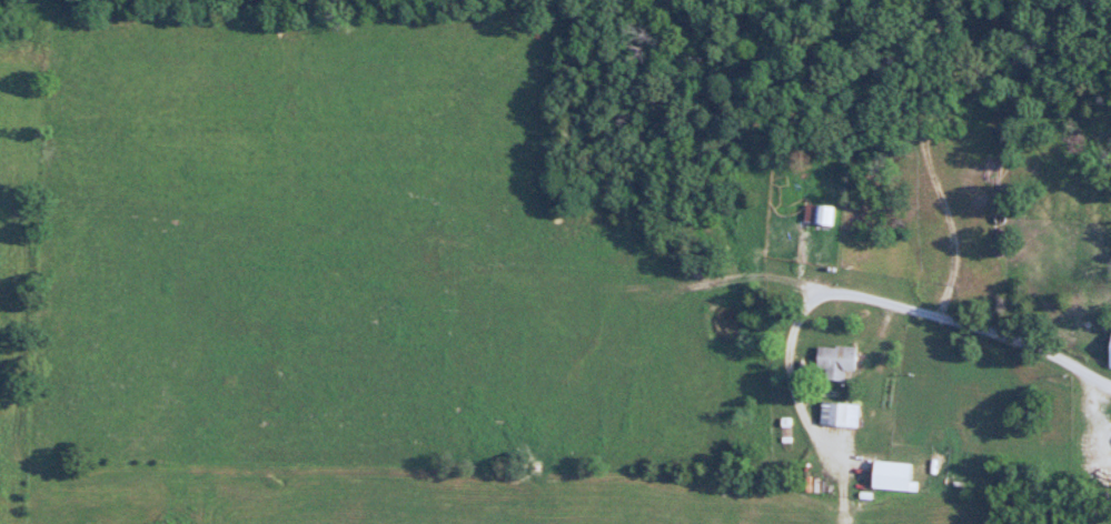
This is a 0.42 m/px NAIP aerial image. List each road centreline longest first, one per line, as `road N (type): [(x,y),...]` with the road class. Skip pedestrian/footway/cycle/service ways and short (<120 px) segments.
road 1 (residential): [(701,284),(776,276),(865,295),(1043,346),(1110,385)]

